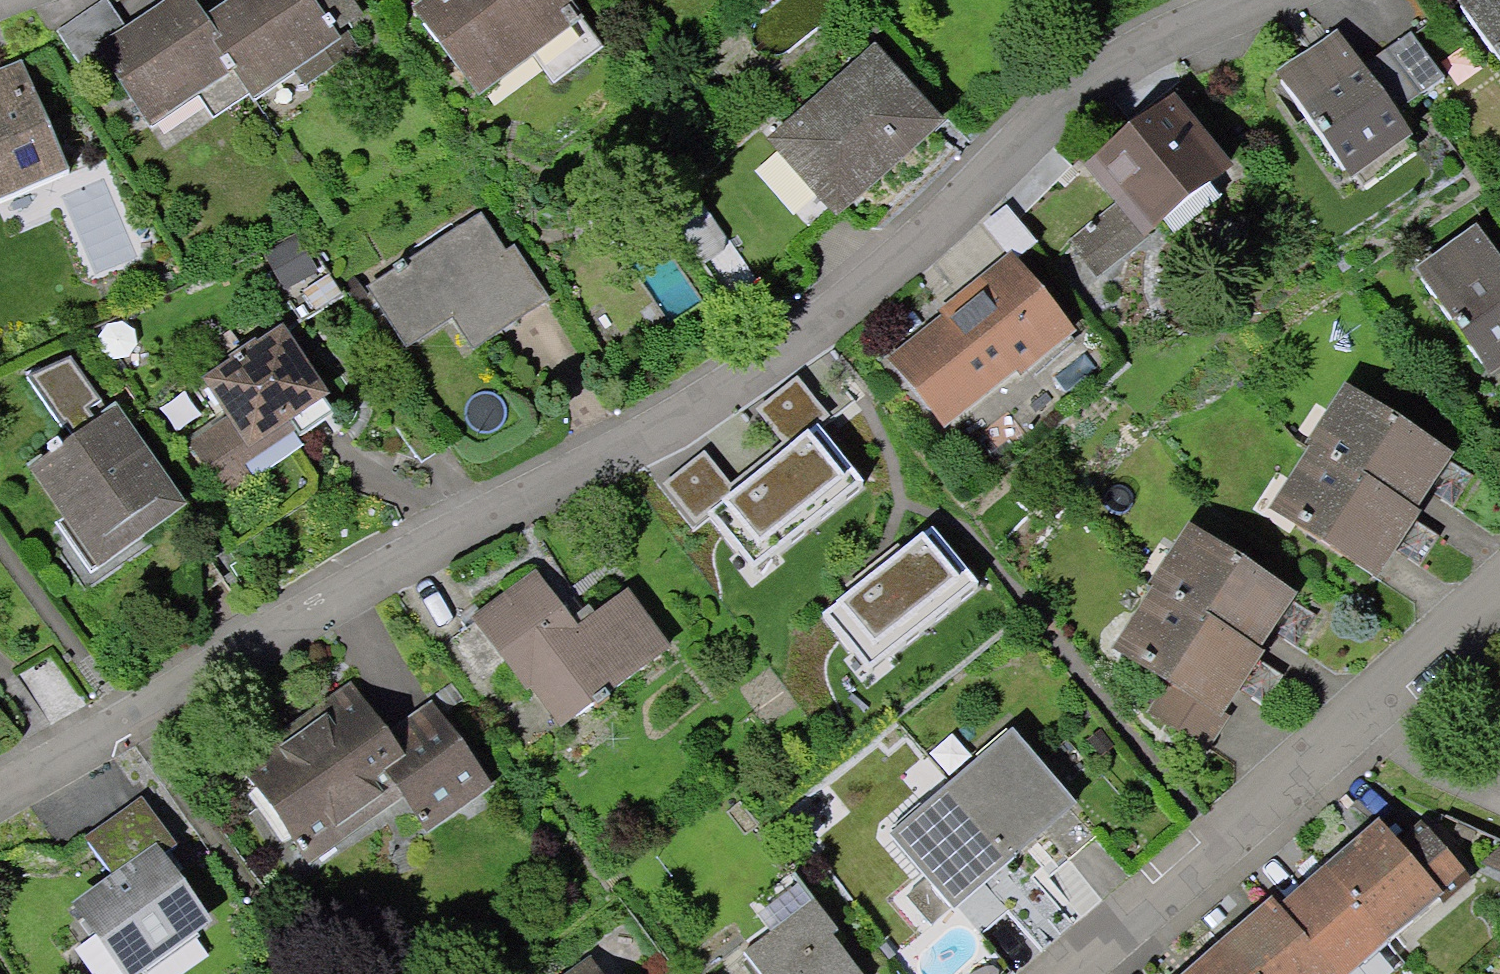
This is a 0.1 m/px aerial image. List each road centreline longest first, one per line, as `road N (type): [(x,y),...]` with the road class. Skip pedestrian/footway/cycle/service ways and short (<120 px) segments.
road 1 (residential): [(1241,0),(1131,44),(1056,102),(875,273),(667,428),(369,580),(0,789)]
road 2 (residential): [(1499,606),(1062,973)]

